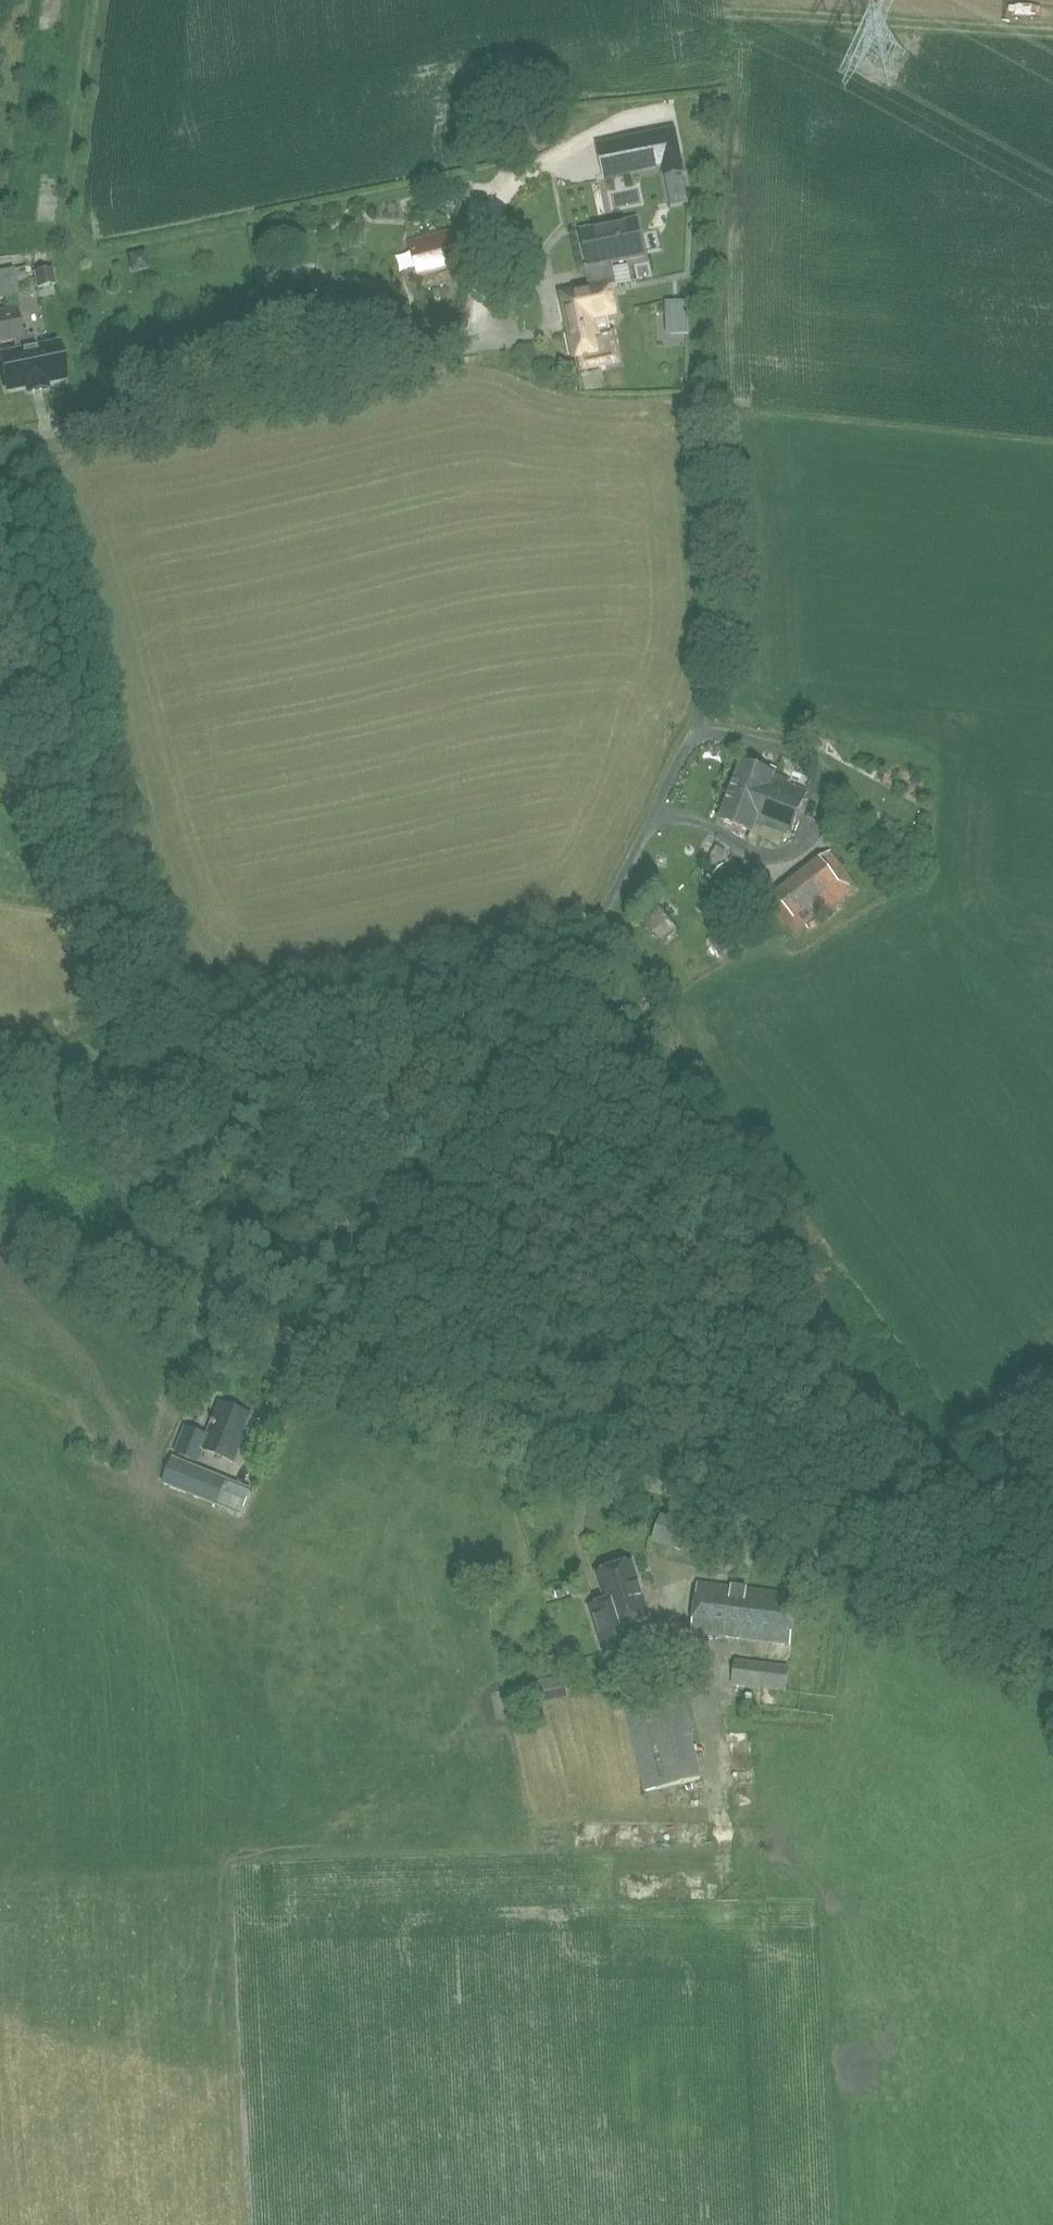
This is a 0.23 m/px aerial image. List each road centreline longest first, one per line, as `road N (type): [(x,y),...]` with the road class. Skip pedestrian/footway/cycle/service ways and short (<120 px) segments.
road 1 (unclassified): [(1052,1662),(976,1616),(0,1215)]
road 2 (track): [(1052,33),(721,11)]

